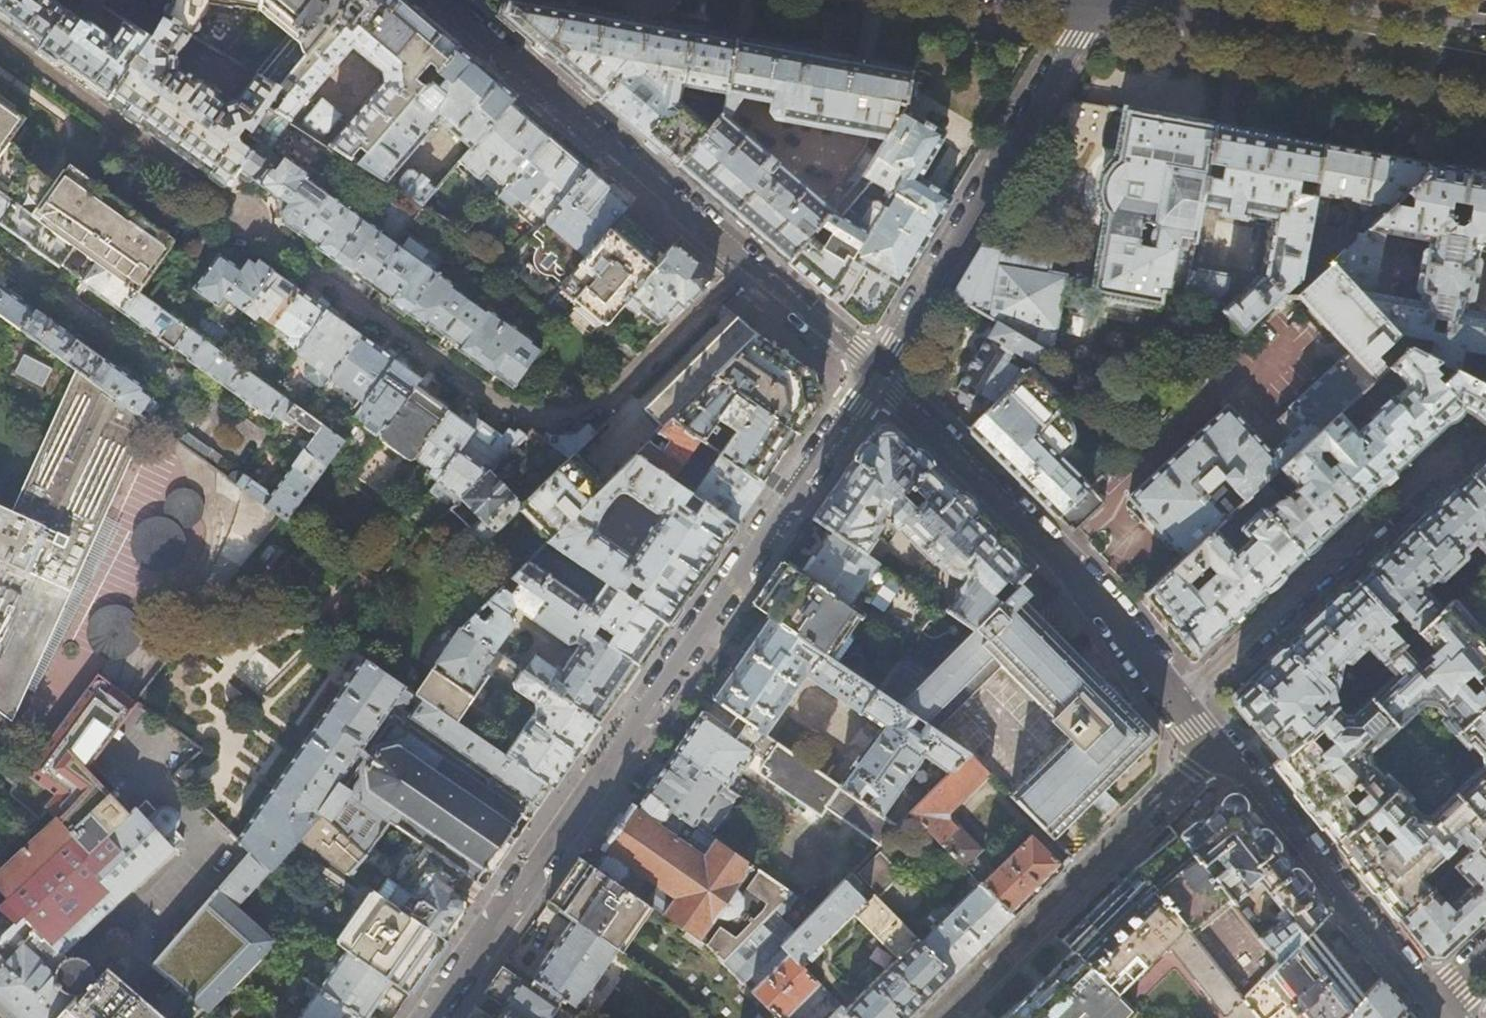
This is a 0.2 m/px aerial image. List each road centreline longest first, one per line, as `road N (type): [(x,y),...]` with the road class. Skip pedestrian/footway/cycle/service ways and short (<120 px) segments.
road 1 (residential): [(877,372),(1071,562),(1175,701),(1432,1003)]
road 2 (residential): [(877,372),(429,1017)]
road 3 (residential): [(442,0),(877,372)]
road 4 (residential): [(1092,3),(877,372)]
road 5 (secondary): [(1092,3),(1485,73)]

